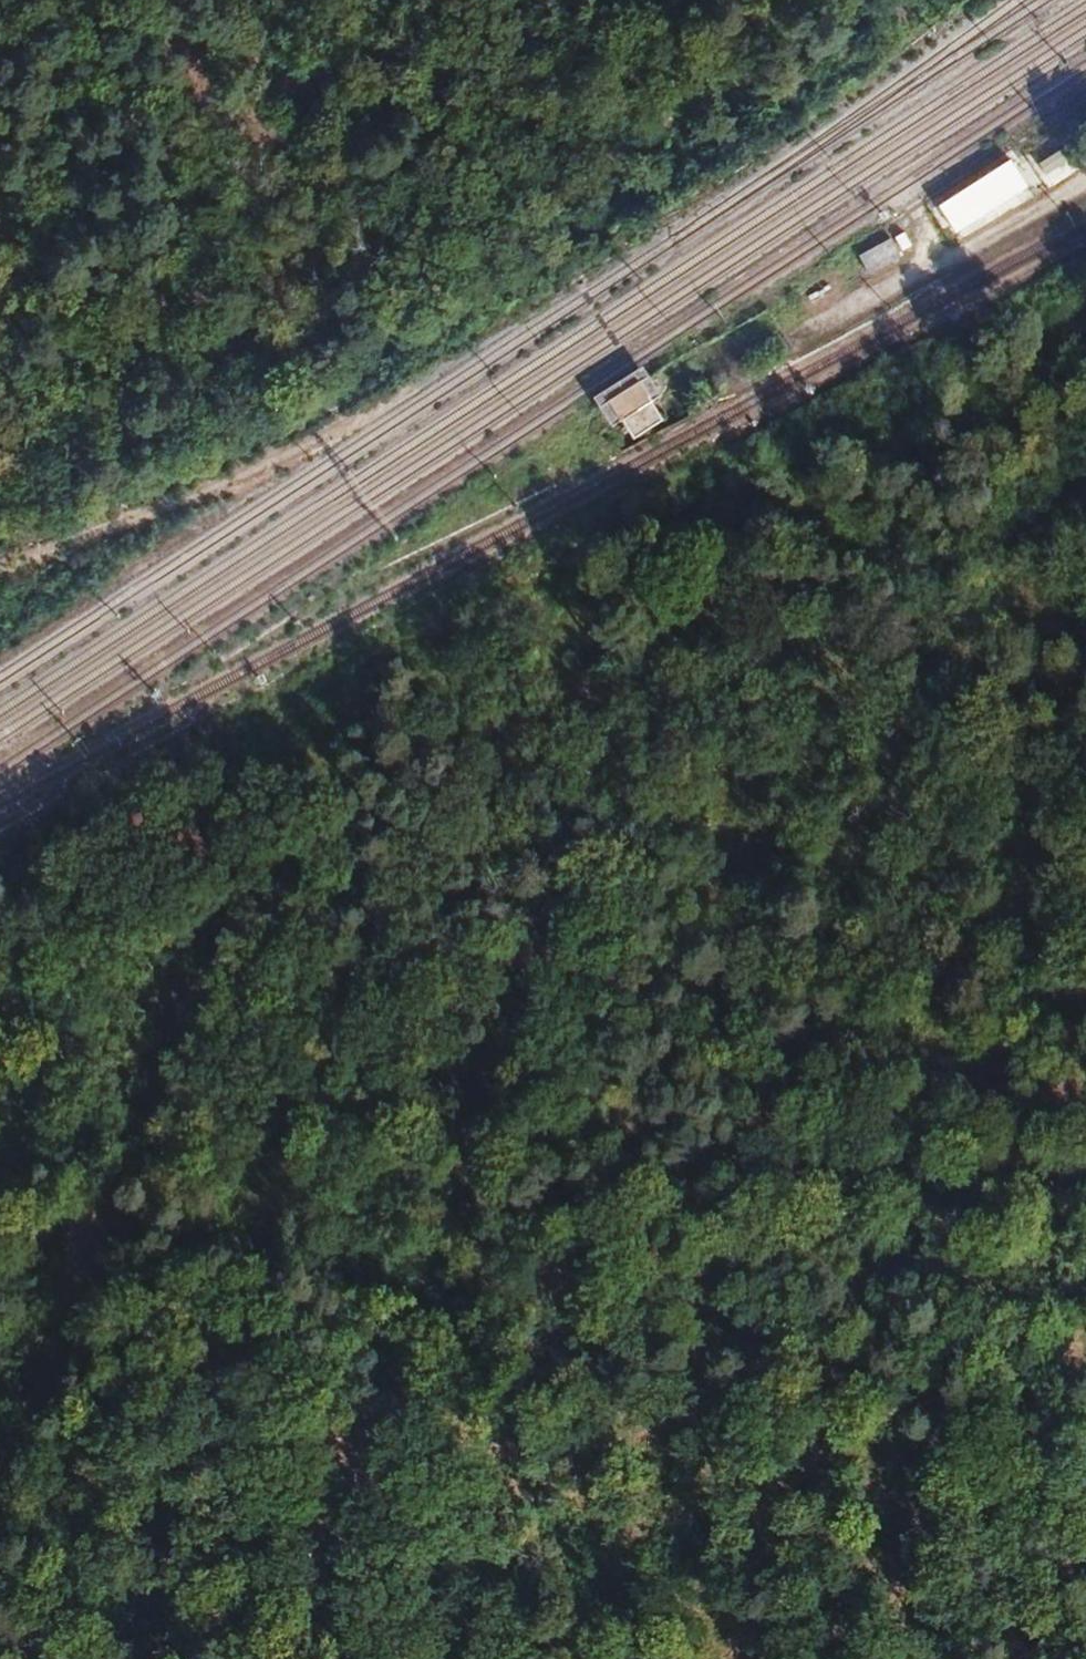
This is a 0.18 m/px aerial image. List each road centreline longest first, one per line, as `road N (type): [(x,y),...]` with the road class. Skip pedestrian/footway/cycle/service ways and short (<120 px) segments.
road 1 (track): [(0,928),(64,893),(161,864),(1085,1104)]

